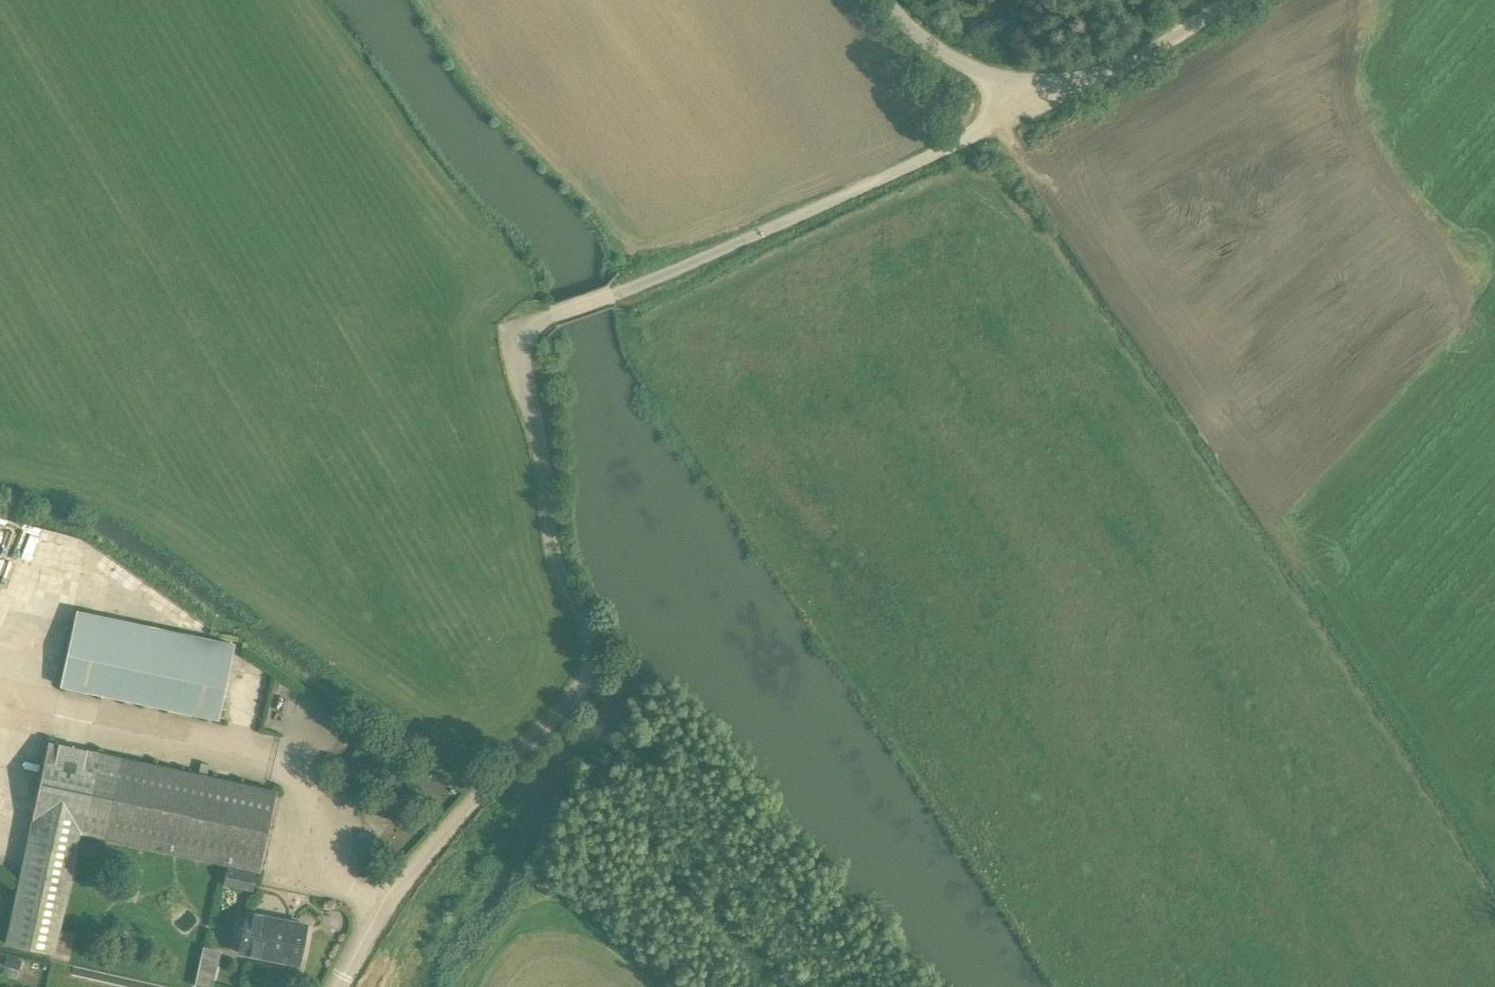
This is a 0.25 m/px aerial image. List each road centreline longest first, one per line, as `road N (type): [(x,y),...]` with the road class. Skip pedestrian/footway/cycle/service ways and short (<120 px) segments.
road 1 (unclassified): [(338,986),(404,879),(557,715),(594,663),(586,622),(559,569),(519,366),(530,327),(972,136),(991,116),(1001,76)]
road 2 (unclassified): [(1001,76),(1092,75),(1135,59),(1229,0)]
road 3 (unclassified): [(1001,76),(948,56),(886,0)]

